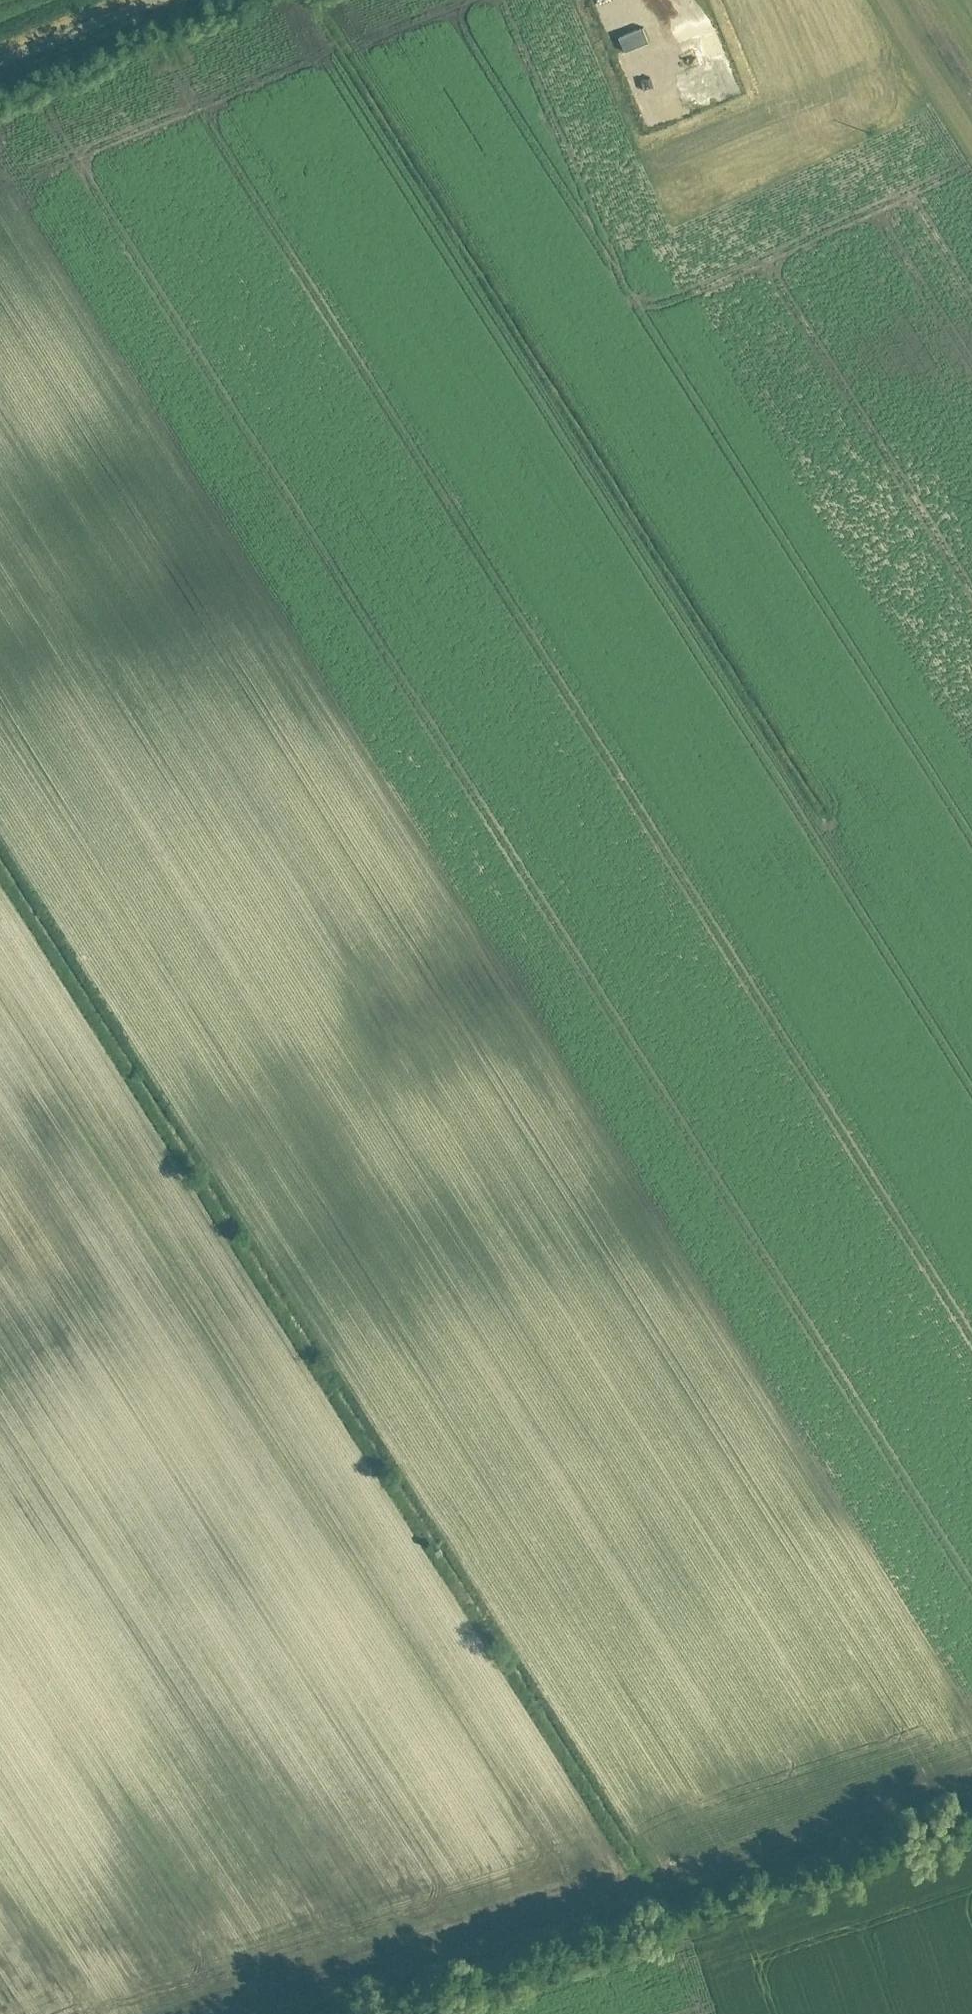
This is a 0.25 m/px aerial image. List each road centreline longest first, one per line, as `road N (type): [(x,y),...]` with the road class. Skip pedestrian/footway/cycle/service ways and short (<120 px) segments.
road 1 (residential): [(122,0),(0,49)]

